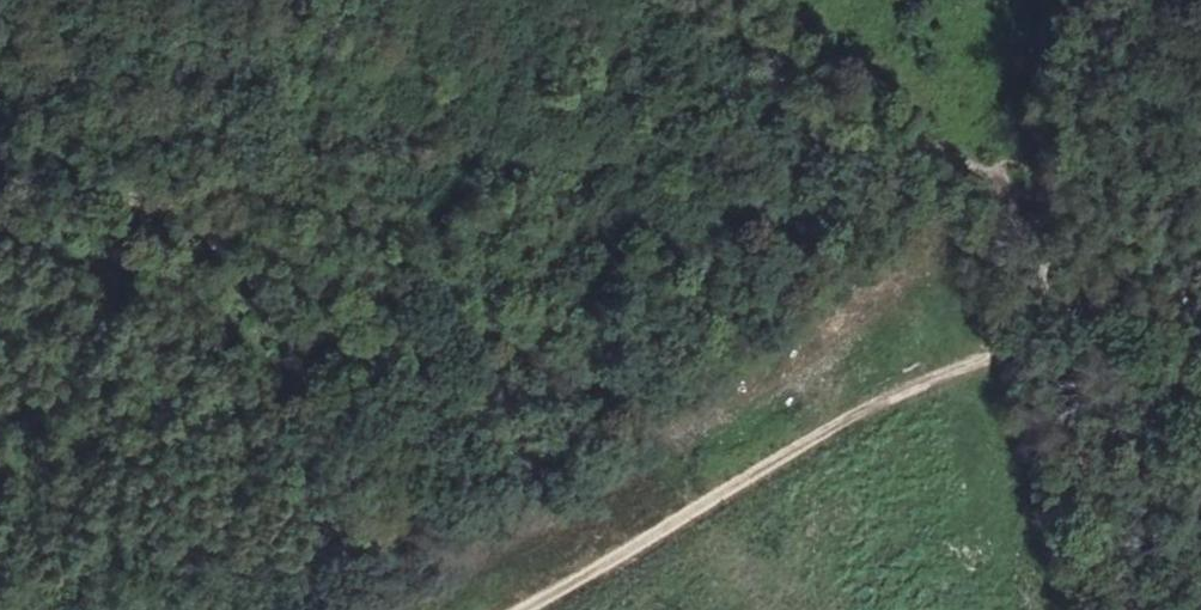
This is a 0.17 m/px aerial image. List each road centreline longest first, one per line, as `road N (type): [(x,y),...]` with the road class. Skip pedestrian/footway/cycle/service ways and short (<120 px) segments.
road 1 (track): [(522,442),(71,134),(0,61)]
road 2 (track): [(529,609),(878,407),(1046,340)]
road 3 (track): [(869,146),(668,308),(522,442)]
road 4 (track): [(522,442),(313,591),(272,609)]
road 5 (track): [(1039,0),(1031,126),(1043,268)]
road 6 (track): [(1043,268),(1002,178),(930,144),(869,146)]
road 7 (track): [(869,146),(806,103),(718,0)]

